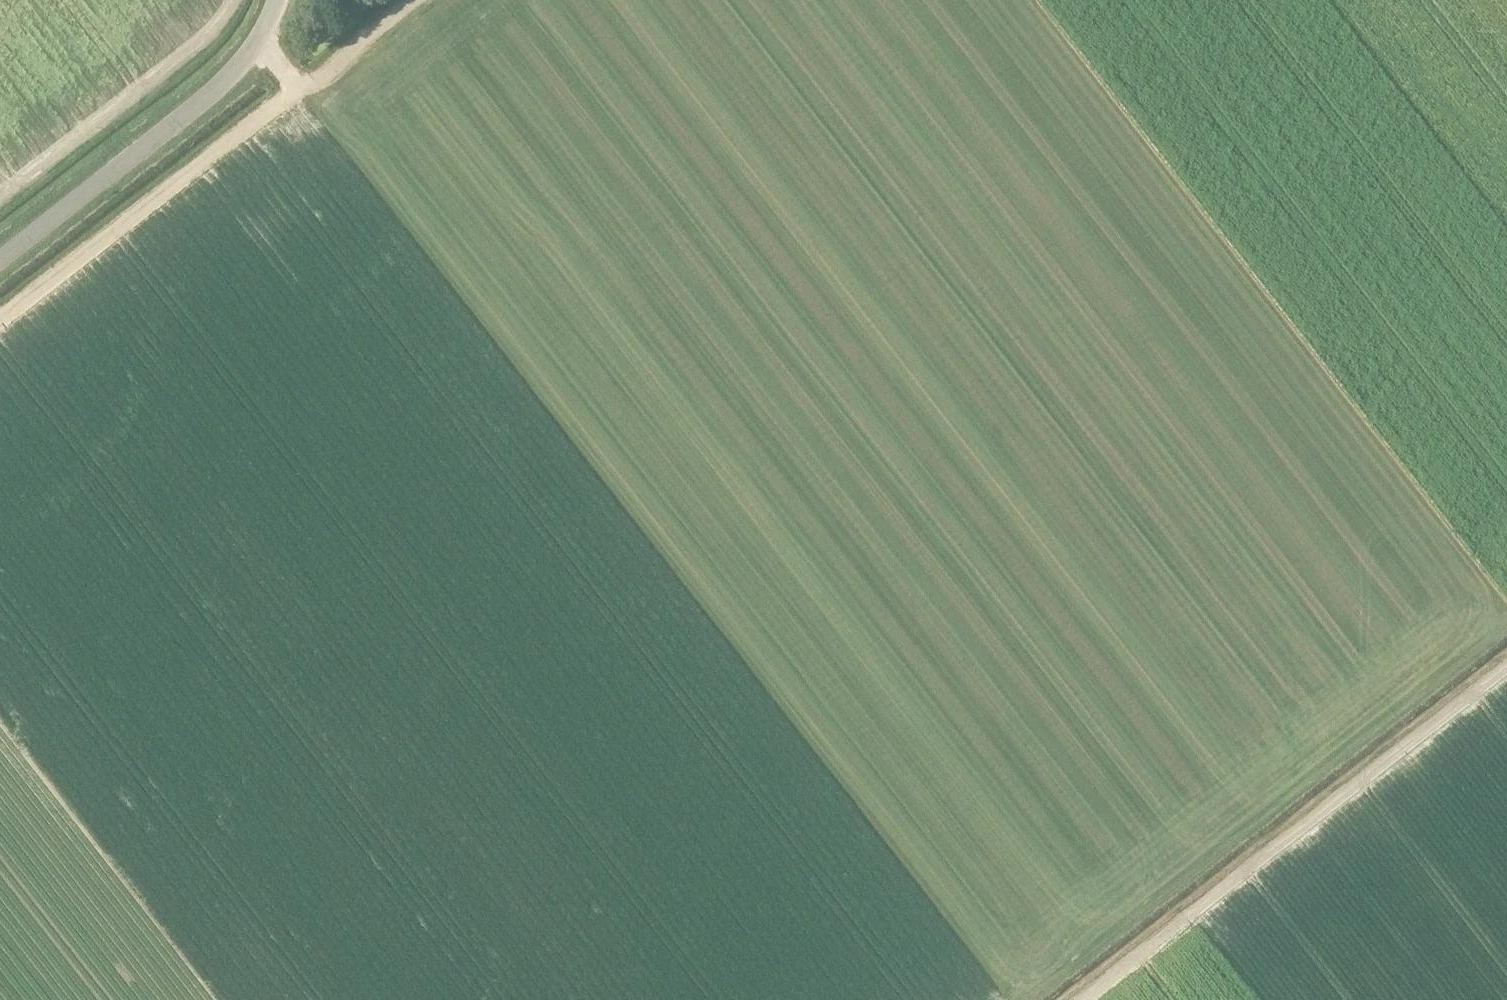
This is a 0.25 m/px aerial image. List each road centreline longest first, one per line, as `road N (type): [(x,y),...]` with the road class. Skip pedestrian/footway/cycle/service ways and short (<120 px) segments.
road 1 (unclassified): [(0,259),(212,92),(260,37),(278,0)]

